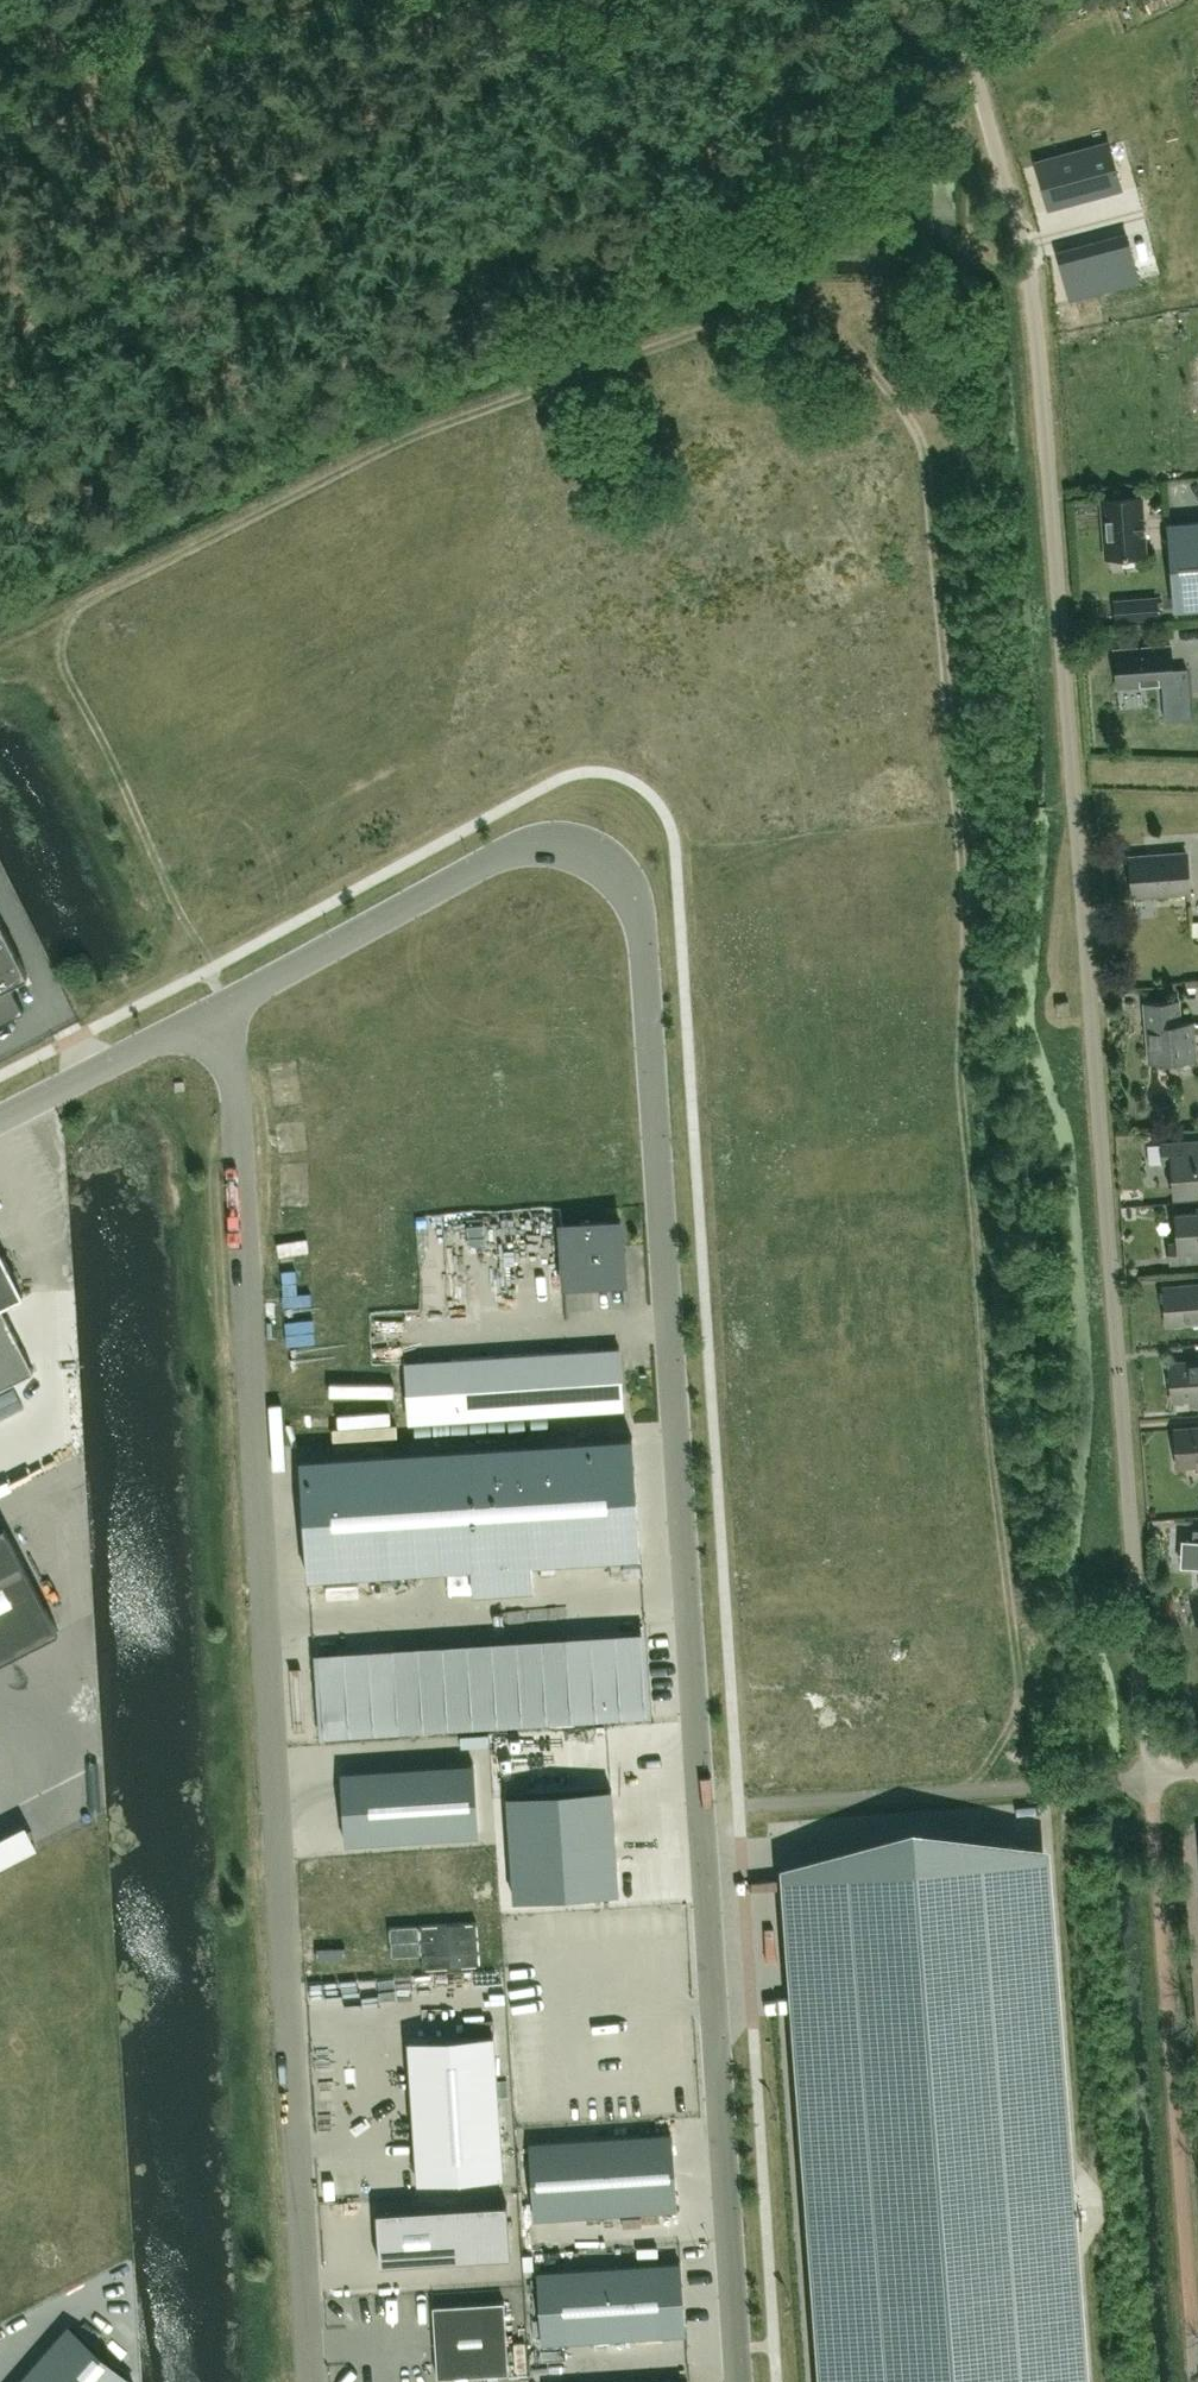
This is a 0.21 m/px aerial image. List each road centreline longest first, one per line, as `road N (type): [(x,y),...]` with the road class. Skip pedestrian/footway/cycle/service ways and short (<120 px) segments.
road 1 (track): [(212,968),(69,674),(61,648),(77,609),(405,440),(672,340),(727,320),(803,309),(833,329),(890,389),(926,460),(966,899),(963,1096),(1018,1704),(996,1755),(967,1788)]
road 2 (unclassified): [(223,1005),(521,849),(565,848),(604,865),(646,932),(740,2381)]
road 3 (residential): [(1151,1775),(1036,322),(955,1)]
road 4 (unclassified): [(309,2381),(234,1073),(223,1005)]
road 5 (track): [(0,337),(622,0)]
road 6 (unclassified): [(0,1118),(223,1005)]

